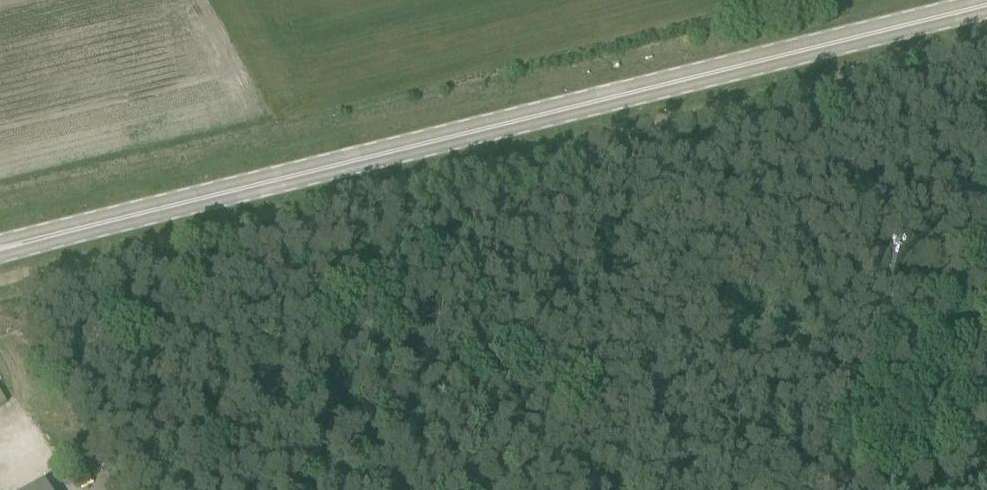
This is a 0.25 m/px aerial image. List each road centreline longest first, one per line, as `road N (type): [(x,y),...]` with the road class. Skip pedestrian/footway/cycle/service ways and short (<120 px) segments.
road 1 (primary): [(0,249),(986,7)]
road 2 (track): [(986,222),(858,392),(770,489)]

